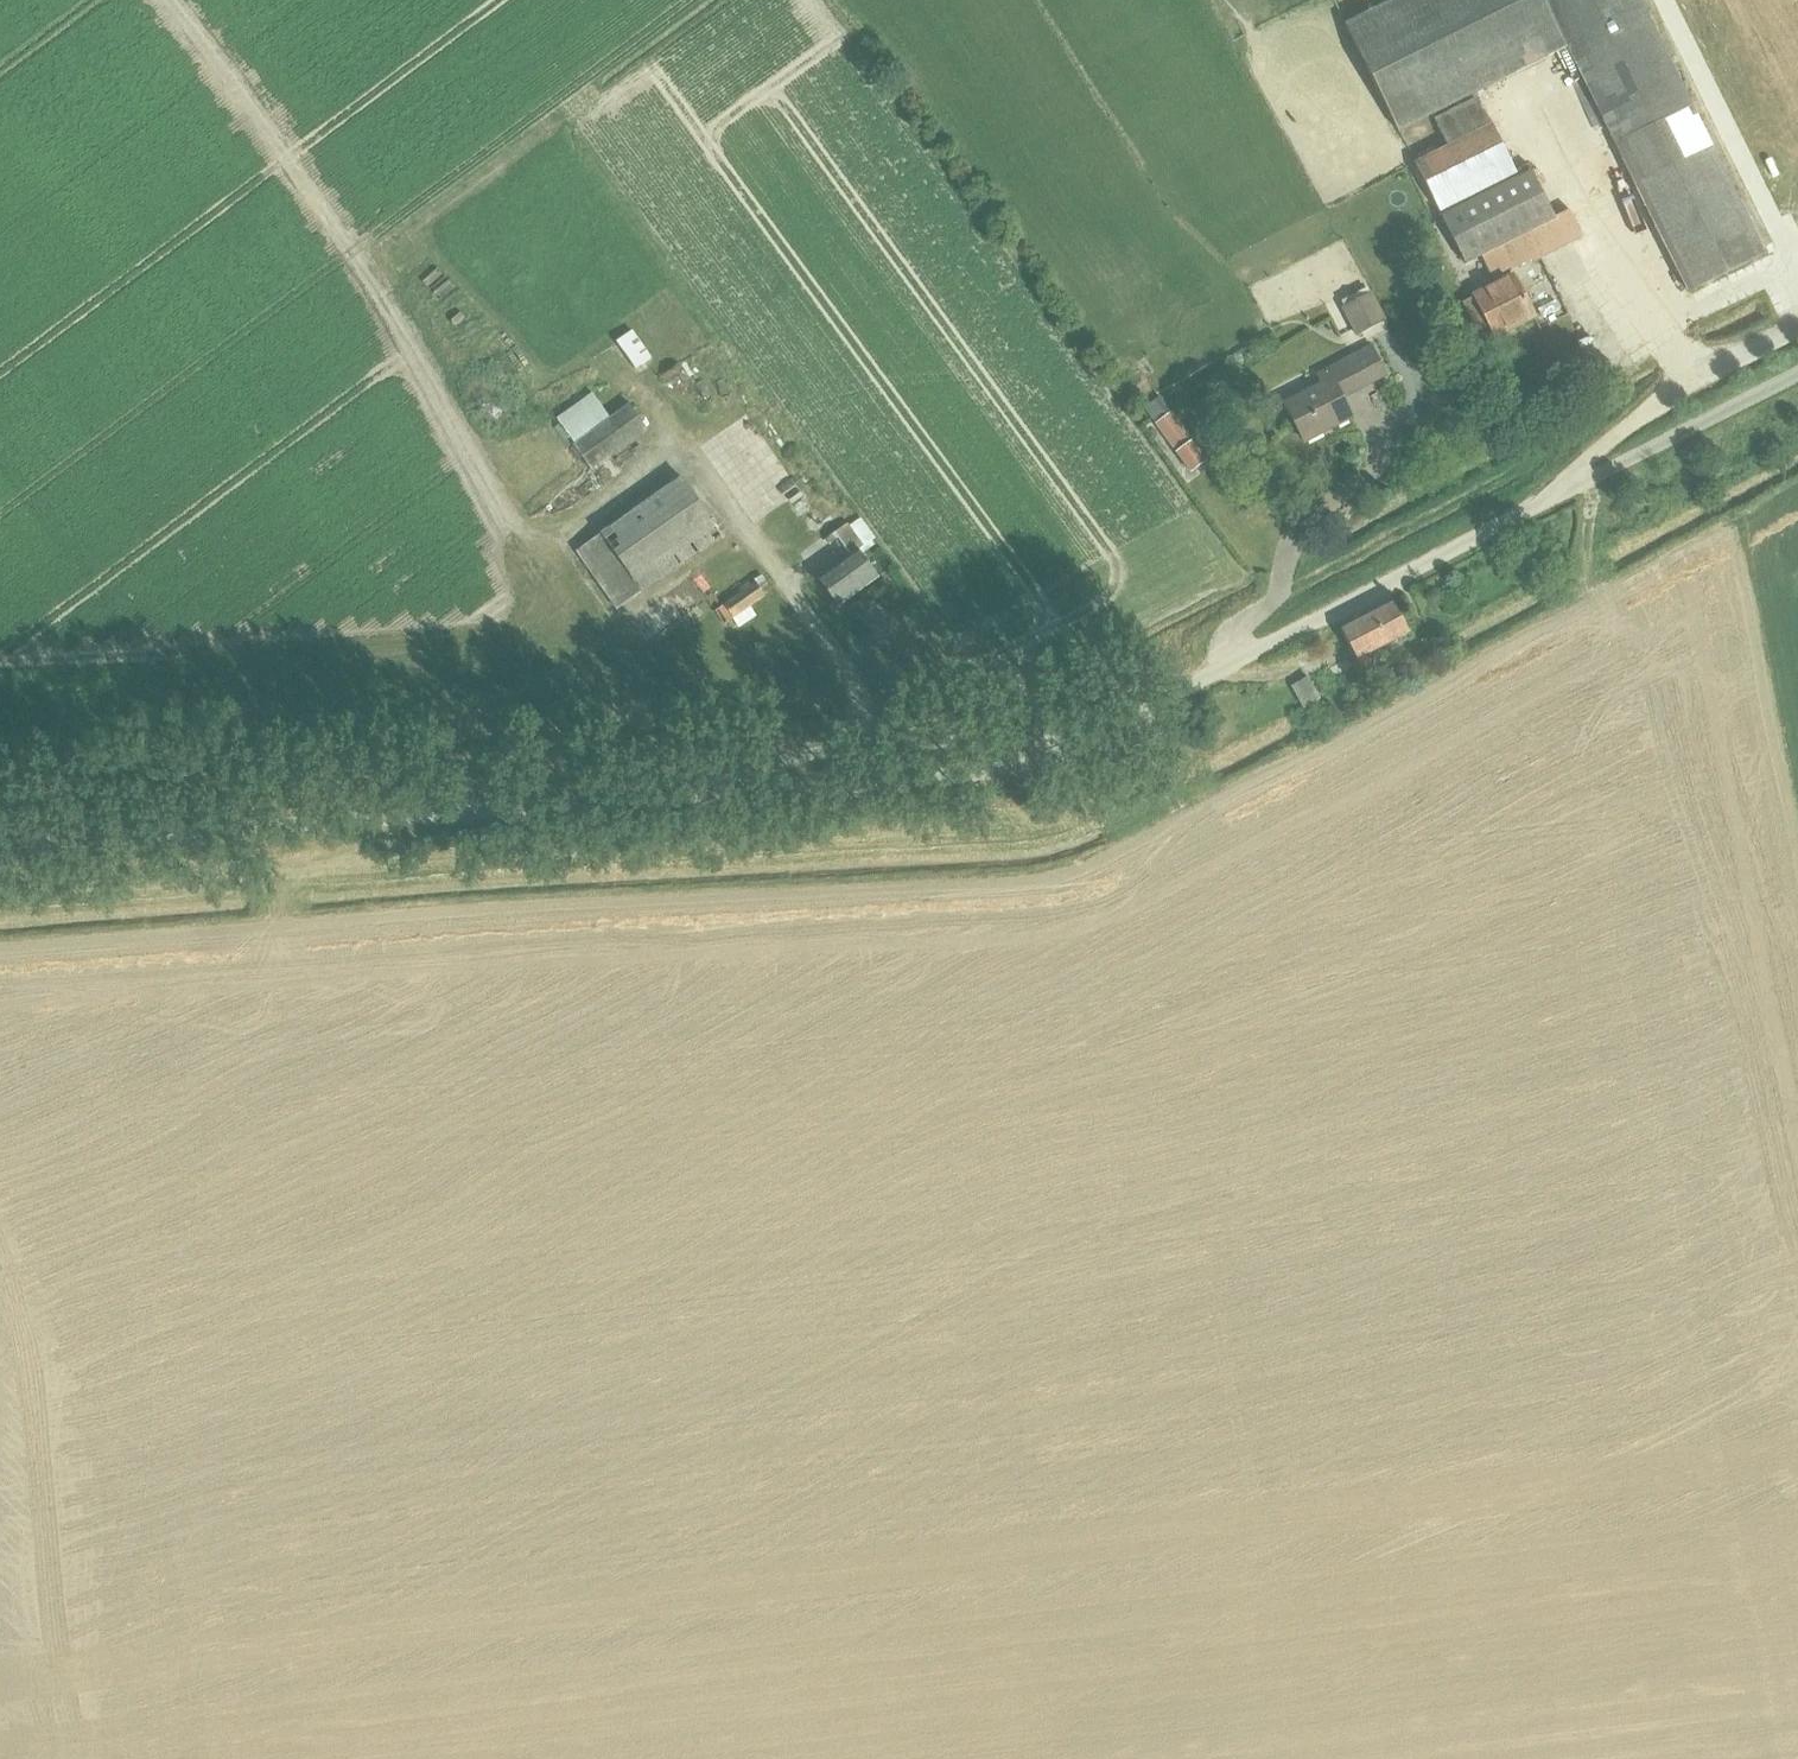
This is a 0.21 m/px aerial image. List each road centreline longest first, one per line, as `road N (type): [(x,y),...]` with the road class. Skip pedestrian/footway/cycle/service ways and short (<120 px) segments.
road 1 (unclassified): [(0,845),(1010,770),(1088,741),(1797,374)]
road 2 (track): [(0,799),(207,782),(260,826)]

